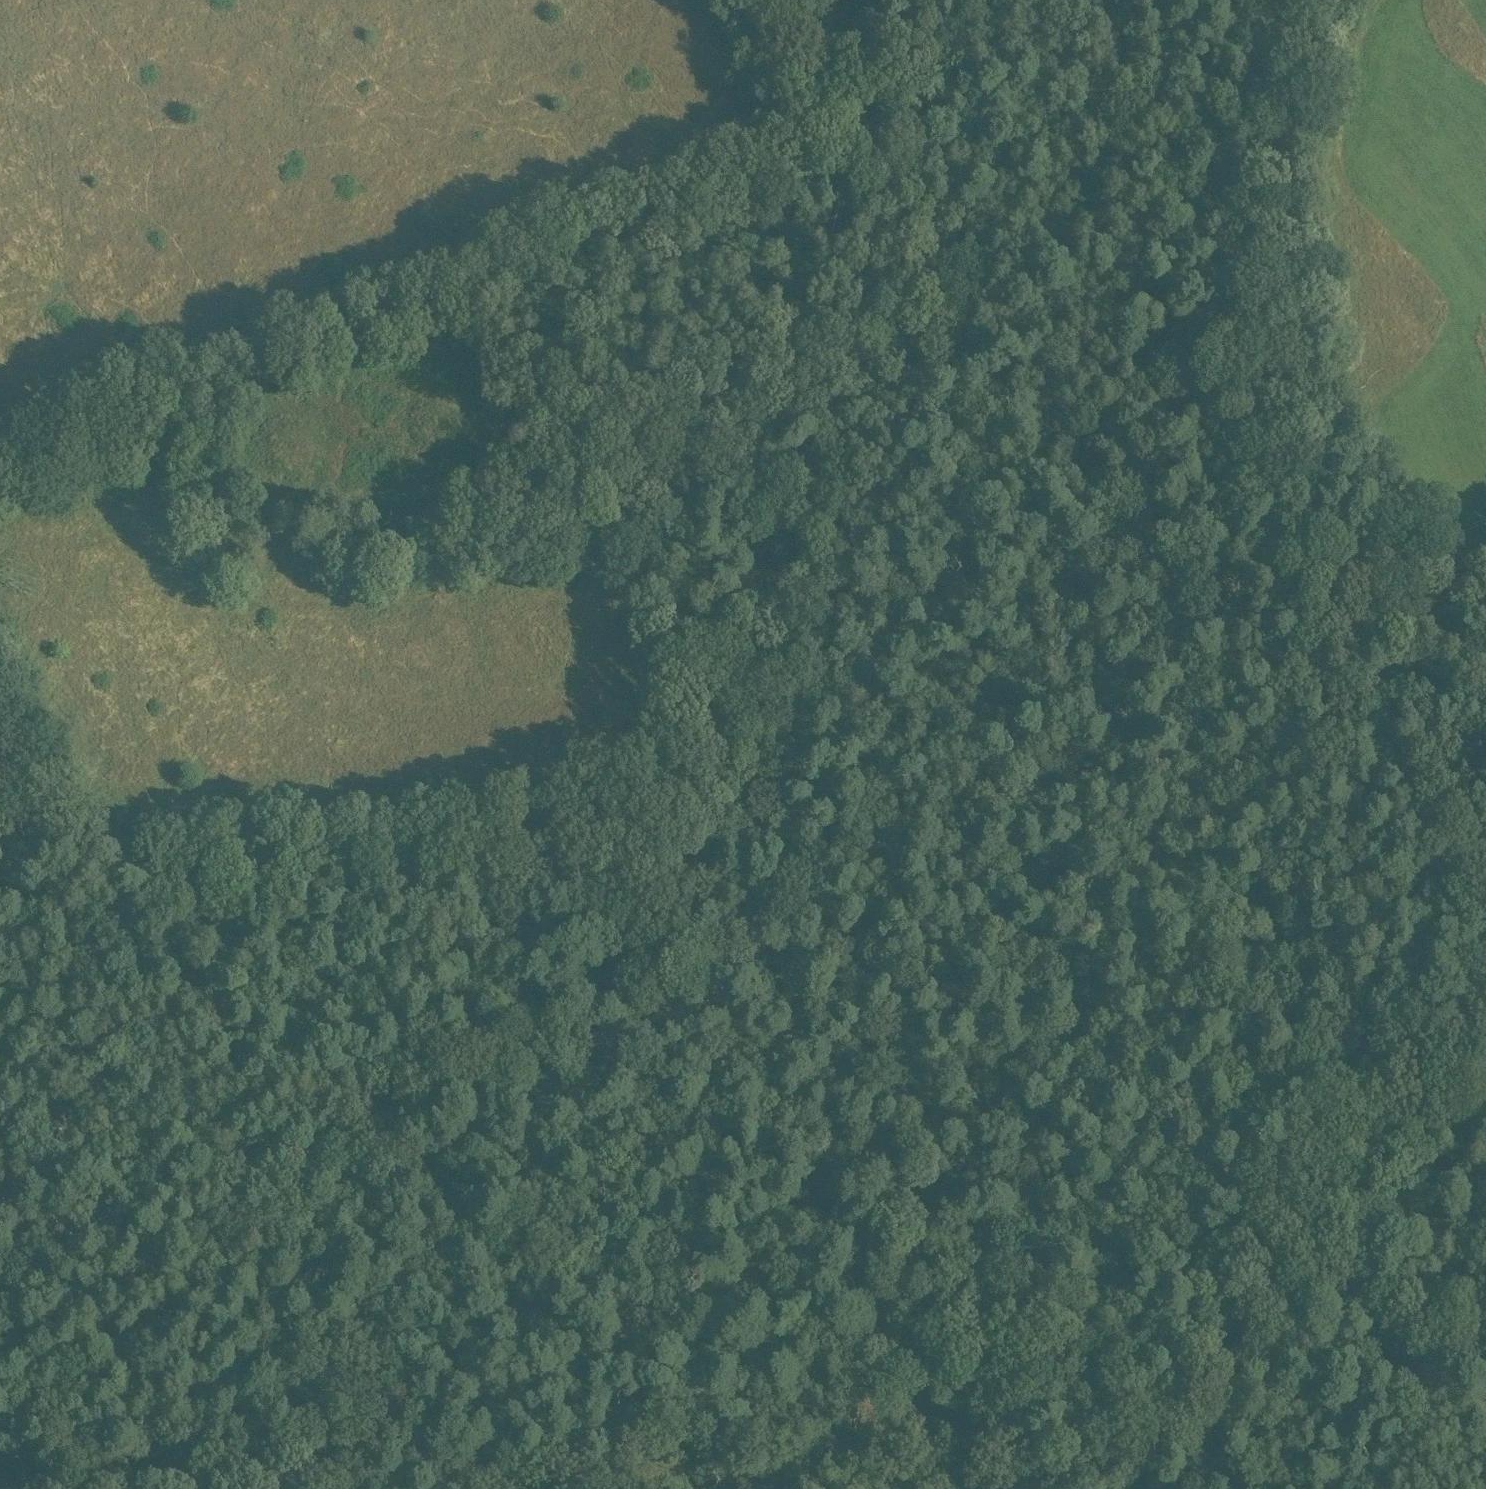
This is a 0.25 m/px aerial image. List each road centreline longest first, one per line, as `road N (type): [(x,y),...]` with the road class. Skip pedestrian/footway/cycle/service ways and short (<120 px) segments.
road 1 (track): [(1029,0),(956,90),(915,179),(965,289),(965,310),(830,607),(791,740),(790,819),(820,876)]

